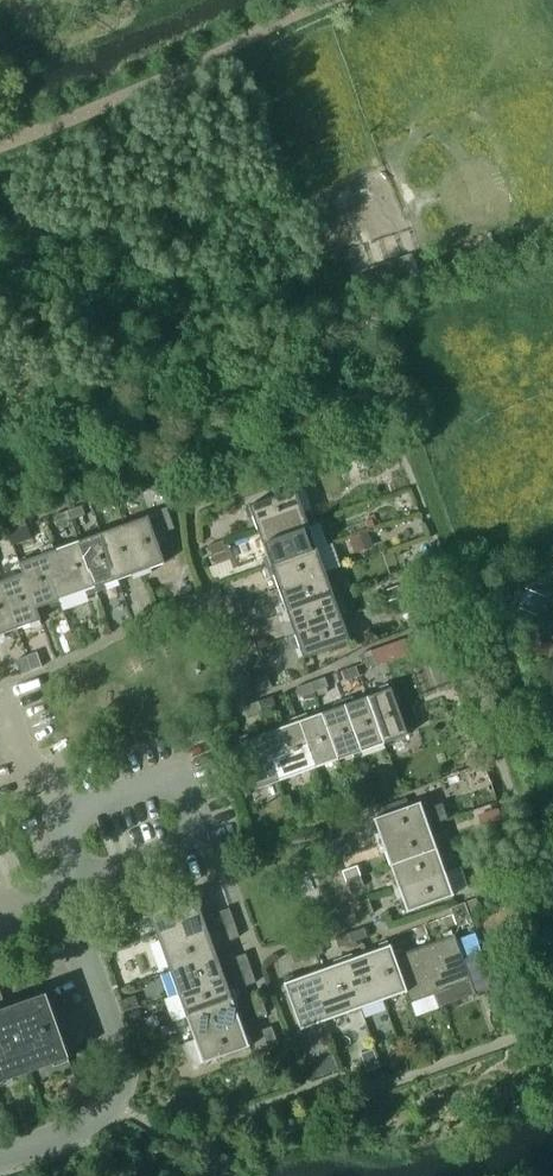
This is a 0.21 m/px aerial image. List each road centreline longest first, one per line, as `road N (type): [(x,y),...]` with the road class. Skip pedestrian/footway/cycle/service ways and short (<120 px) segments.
road 1 (residential): [(61,888),(115,1036),(120,1087),(86,1122),(0,1154)]
road 2 (residential): [(61,888),(203,837),(181,777)]
road 3 (residential): [(181,777),(61,816),(75,857),(61,888)]

